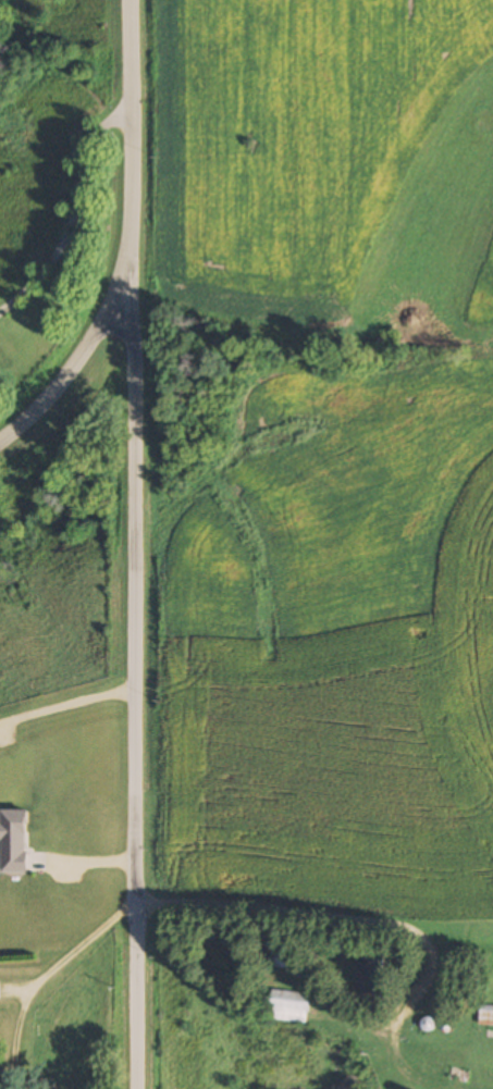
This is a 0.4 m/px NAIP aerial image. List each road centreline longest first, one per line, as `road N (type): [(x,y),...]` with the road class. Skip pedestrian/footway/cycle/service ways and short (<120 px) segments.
road 1 (residential): [(135,1088),(135,376),(130,321),(111,306)]
road 2 (tertiary): [(130,0),(131,218),(127,261),(111,306)]
road 3 (tertiary): [(111,306),(85,351),(0,440)]

